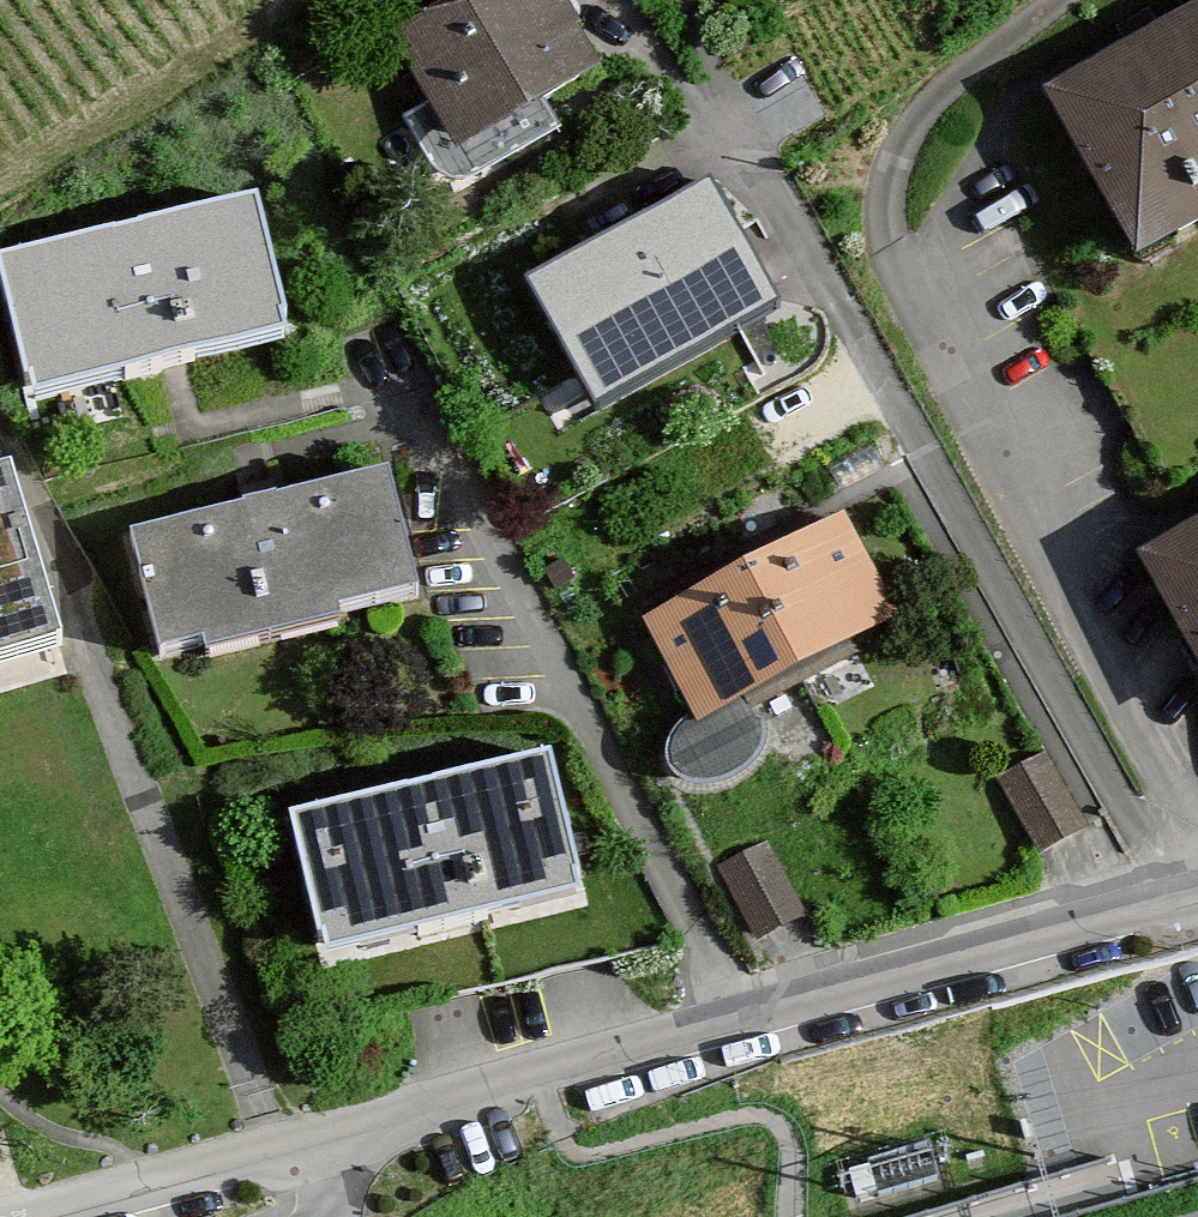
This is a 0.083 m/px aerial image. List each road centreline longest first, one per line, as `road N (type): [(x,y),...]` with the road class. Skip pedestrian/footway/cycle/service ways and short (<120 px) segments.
road 1 (residential): [(1197,902),(735,1027),(357,1141)]
road 2 (residential): [(357,1141),(98,1216)]

